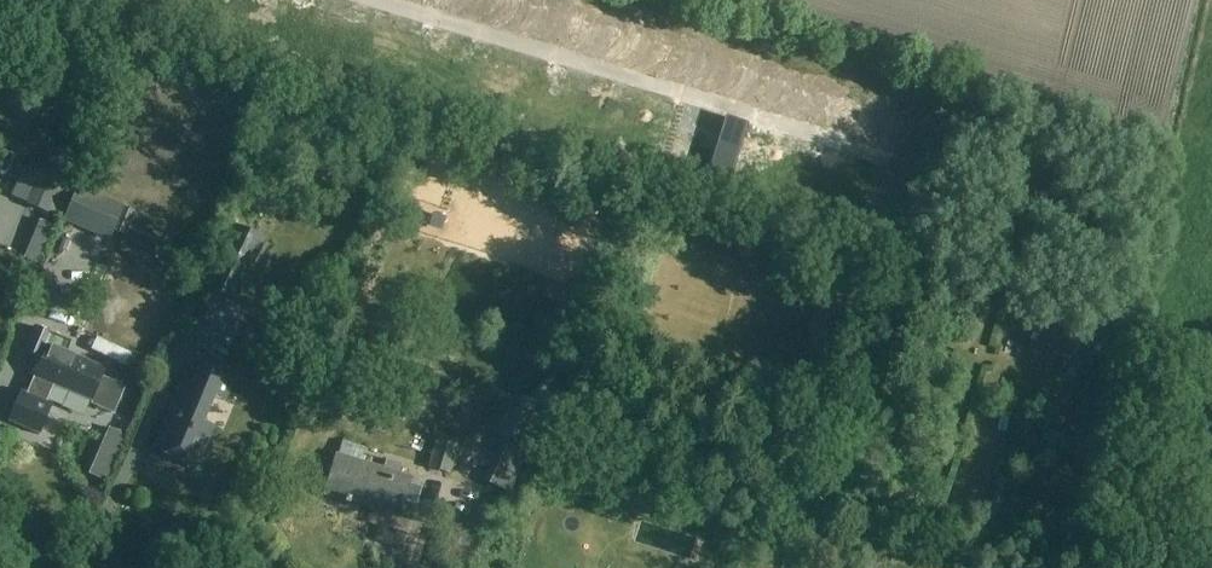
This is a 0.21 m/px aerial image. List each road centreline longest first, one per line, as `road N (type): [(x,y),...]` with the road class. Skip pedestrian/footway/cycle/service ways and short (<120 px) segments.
road 1 (track): [(374,0),(843,144)]

